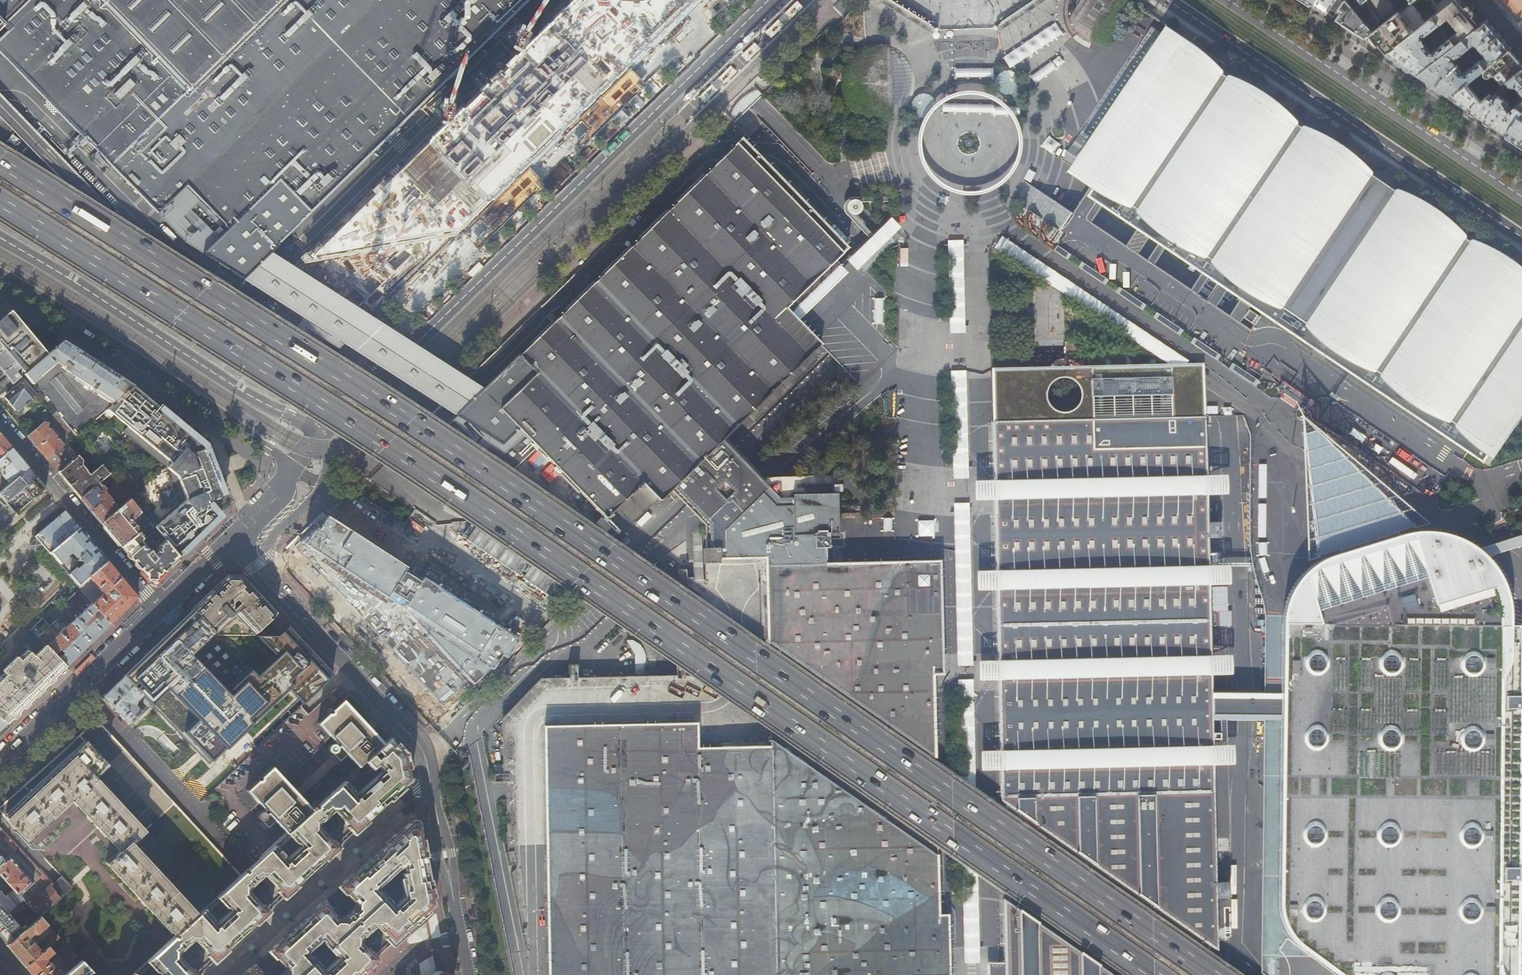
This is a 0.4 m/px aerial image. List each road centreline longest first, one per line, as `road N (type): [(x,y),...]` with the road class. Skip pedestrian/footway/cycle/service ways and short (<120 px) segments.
road 1 (trunk): [(1209,974),(502,482),(0,172)]
road 2 (trunk): [(0,208),(478,512),(1138,974)]
road 3 (primary): [(761,0),(321,435)]
road 4 (unknown): [(735,0),(307,417)]
road 5 (primary): [(1167,0),(1521,241)]
road 6 (tertiary): [(321,435),(0,237)]
road 7 (primary): [(1521,197),(1227,0)]
road 8 (tertiary): [(0,274),(117,343),(292,467)]
road 9 (residential): [(430,783),(220,974)]
road 10 (tertiary): [(257,564),(417,741),(430,783)]
road 11 (residential): [(77,686),(246,866)]
road 12 (residential): [(158,608),(0,421)]
road 13 (tertiary): [(430,783),(460,935)]

